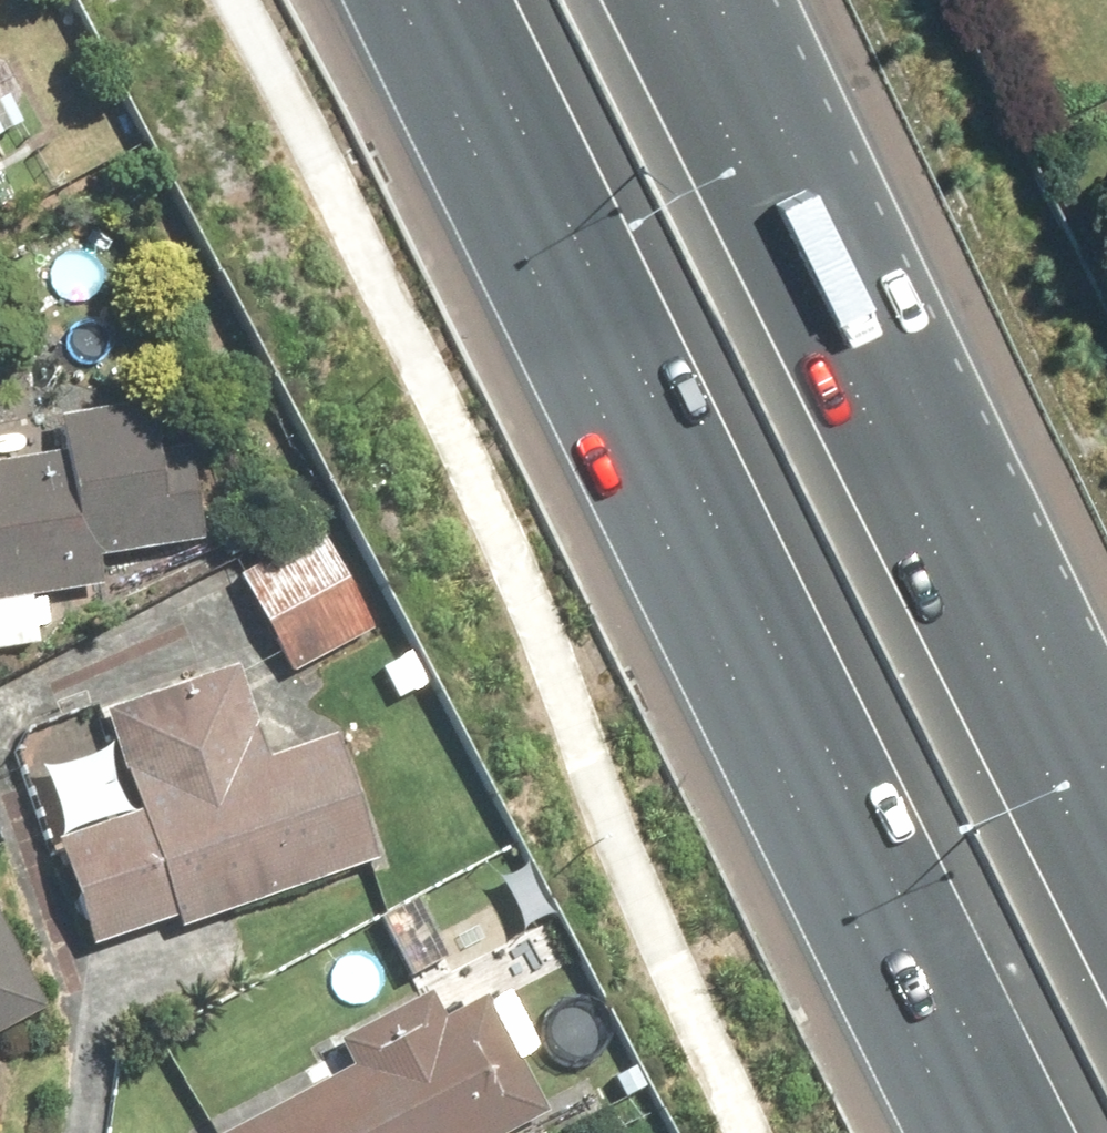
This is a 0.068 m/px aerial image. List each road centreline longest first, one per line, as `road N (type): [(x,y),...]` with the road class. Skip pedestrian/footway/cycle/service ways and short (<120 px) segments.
road 1 (motorway): [(1028,1132),(494,129)]
road 2 (motorway): [(681,0),(1106,889)]
road 3 (motorway): [(494,129),(398,0)]
road 4 (motorway): [(494,129),(431,0)]

